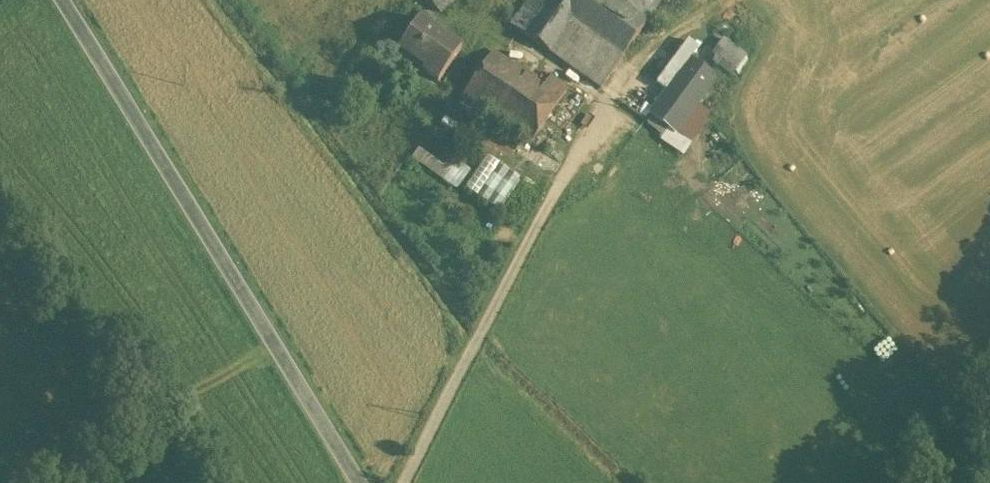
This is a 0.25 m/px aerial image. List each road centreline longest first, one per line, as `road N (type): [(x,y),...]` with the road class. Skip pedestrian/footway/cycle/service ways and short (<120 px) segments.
road 1 (tertiary): [(61,0),(359,482)]

